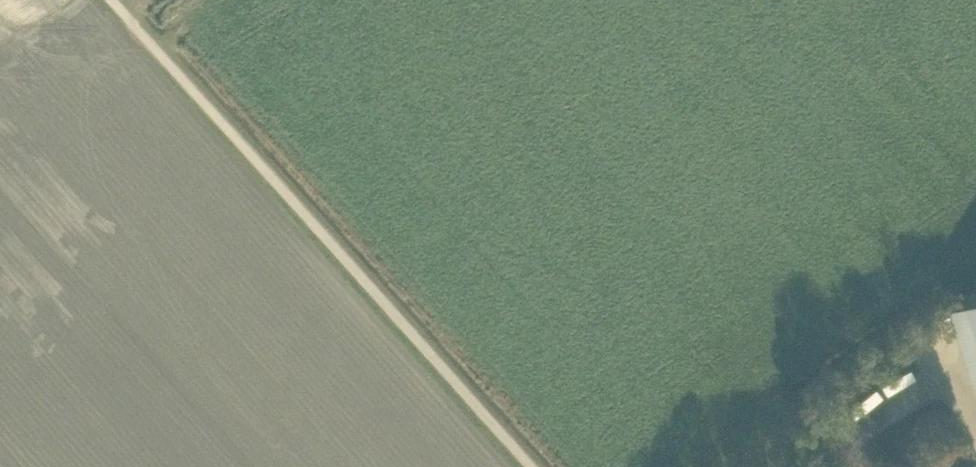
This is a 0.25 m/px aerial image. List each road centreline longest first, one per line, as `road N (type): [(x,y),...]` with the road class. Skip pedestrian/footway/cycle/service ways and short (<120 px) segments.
road 1 (unclassified): [(113,0),(532,466)]

